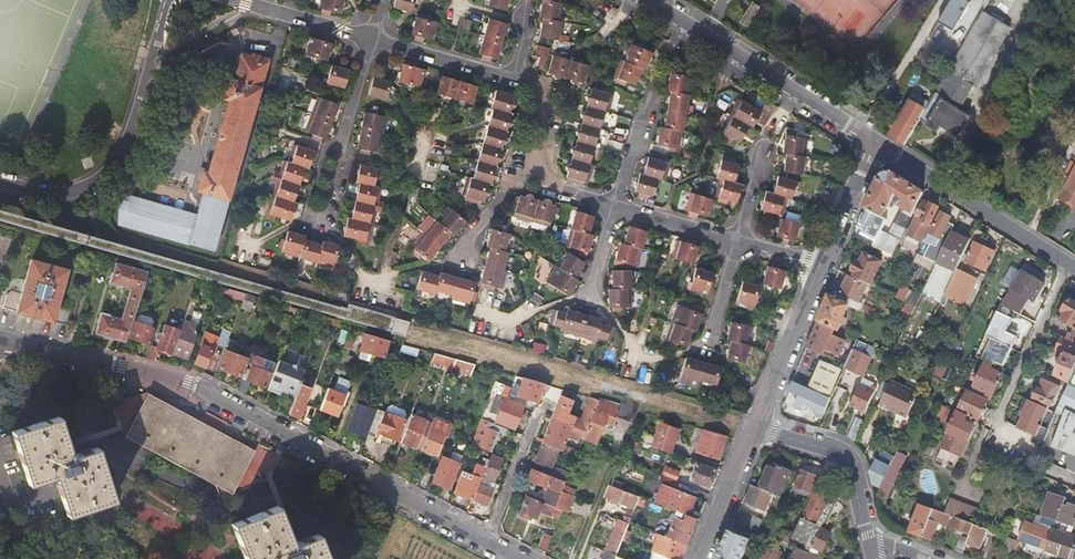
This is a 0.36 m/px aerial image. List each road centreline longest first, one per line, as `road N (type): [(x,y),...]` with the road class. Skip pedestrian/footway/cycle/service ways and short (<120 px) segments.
road 1 (unclassified): [(487,542),(188,382),(0,339)]
road 2 (residential): [(0,182),(61,193),(109,171),(136,121),(170,0)]
road 3 (tertiary): [(862,134),(650,0)]
road 4 (tertiary): [(1074,268),(877,143)]
road 5 (residential): [(870,538),(847,456),(757,425)]
road 6 (unclassified): [(822,267),(757,425)]
road 7 (residential): [(943,0),(862,134)]
road 8 (residential): [(339,152),(314,225),(308,214),(325,155)]
road 9 (residential): [(513,80),(372,39)]
road 10 (unclassified): [(757,425),(700,558)]
road 11 (residential): [(372,39),(235,0)]
road 12 (residential): [(487,542),(539,411)]
road 13 (unclassified): [(877,143),(822,267)]
road 14 (residential): [(738,241),(616,206)]
road 15 (residential): [(465,256),(512,187),(543,168)]

